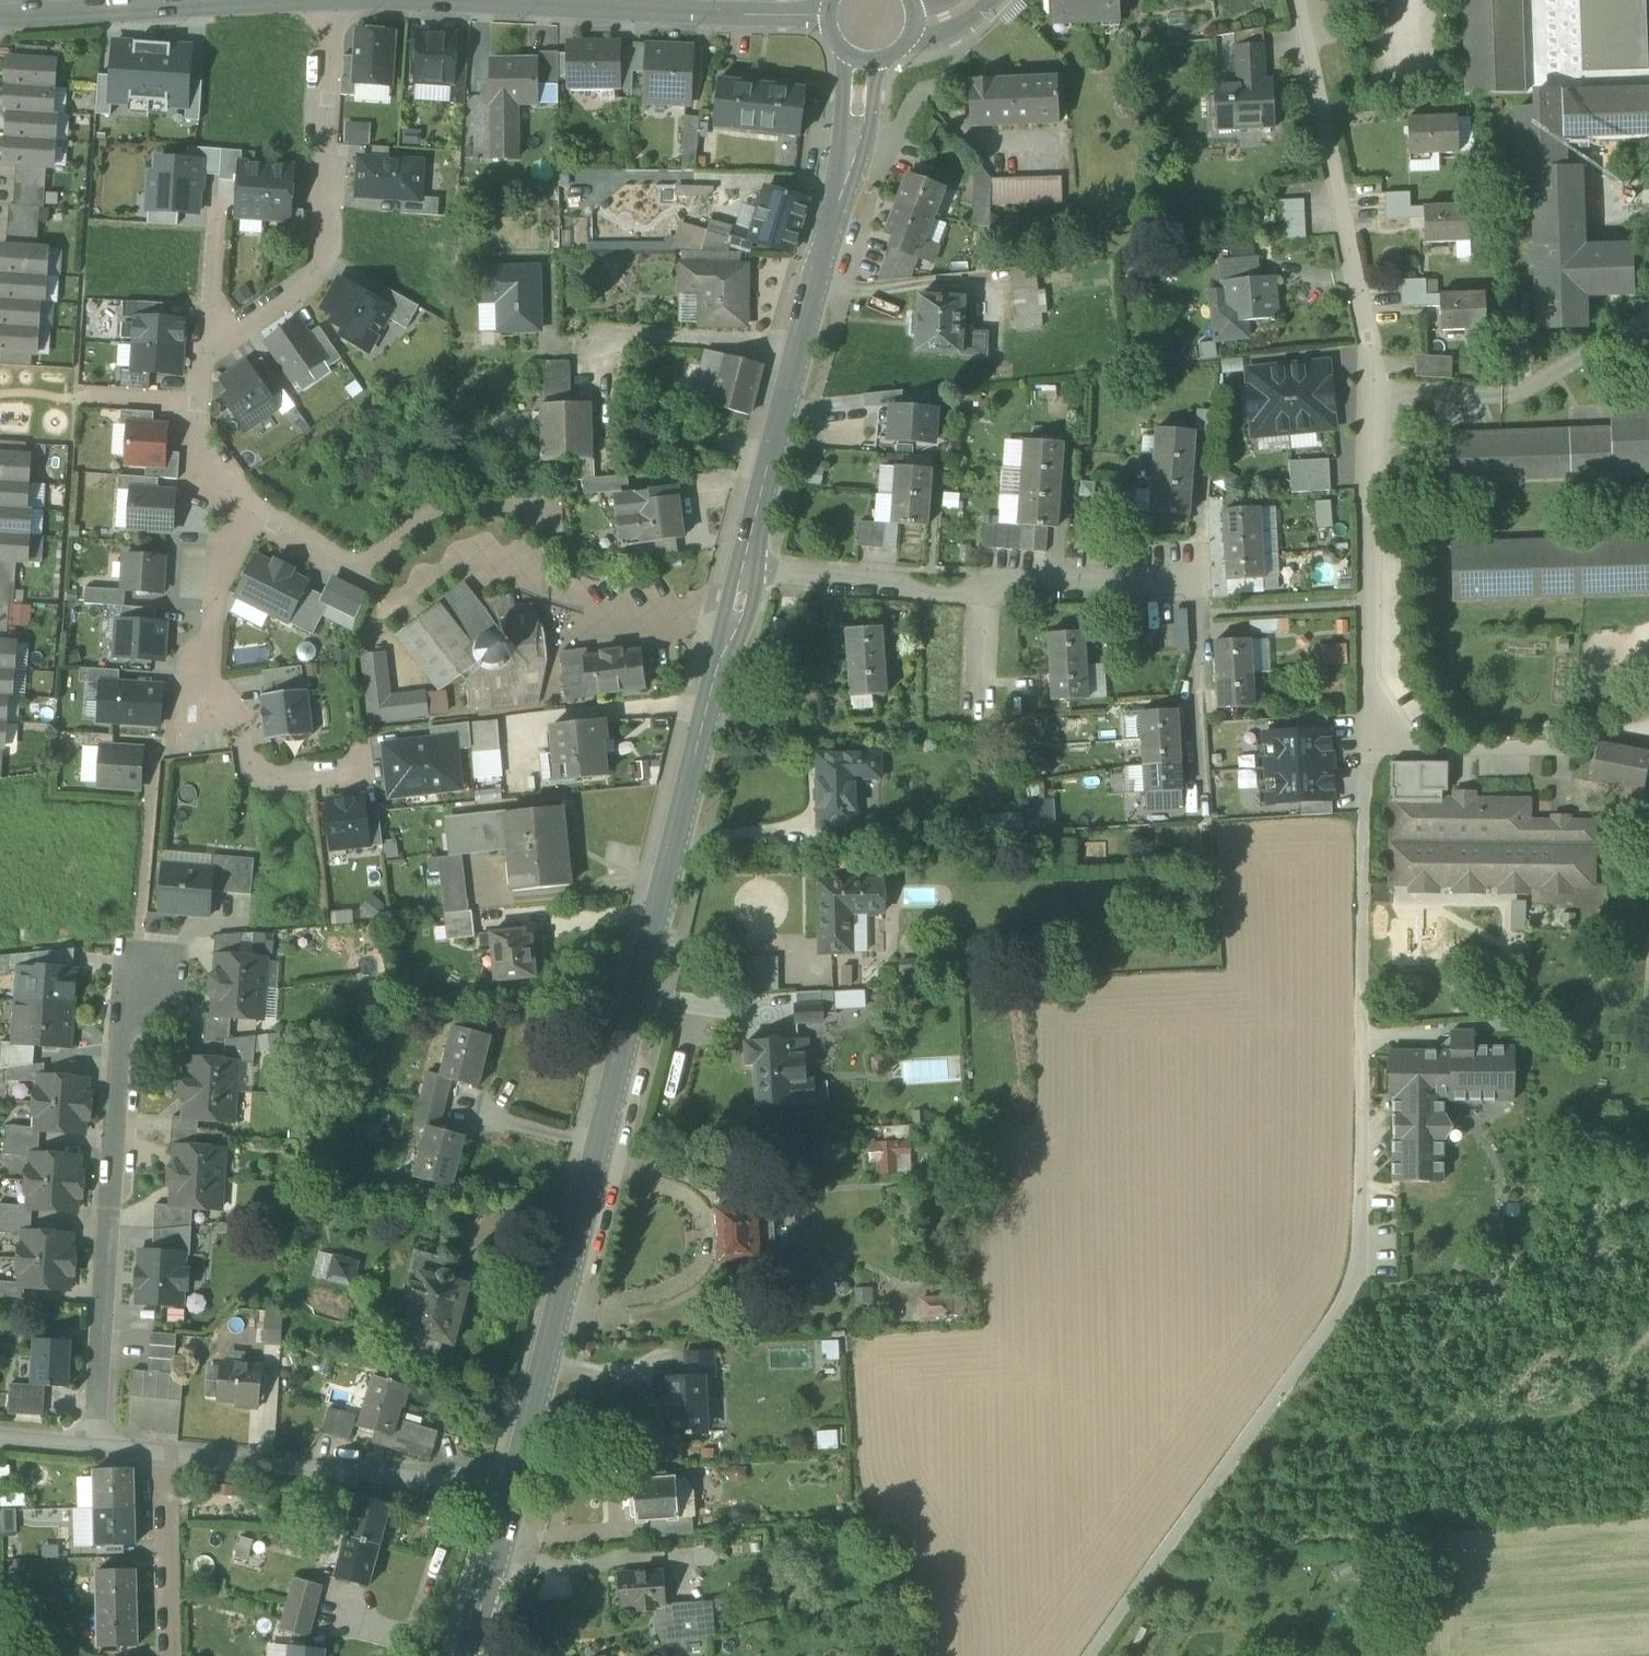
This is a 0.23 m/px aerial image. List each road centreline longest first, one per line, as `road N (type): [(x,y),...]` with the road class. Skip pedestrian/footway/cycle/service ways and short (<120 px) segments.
road 1 (residential): [(1341,1306),(1359,1276),(1375,366),(1298,0)]
road 2 (tertiary): [(743,564),(513,1487)]
road 3 (residential): [(743,564),(992,589),(1192,577),(1205,814)]
road 4 (tertiary): [(861,62),(859,128),(743,564)]
road 5 (residential): [(98,1446),(135,971)]
road 6 (track): [(1093,1655),(1341,1306)]
road 7 (residential): [(335,0),(323,249),(309,287),(217,337)]
road 8 (residential): [(249,519),(220,568),(200,719),(289,779),(364,769)]
road 9 (residential): [(824,15),(472,0)]
road 10 (residential): [(249,519),(359,577),(439,507),(540,503),(555,516)]
road 11 (residential): [(170,1453),(513,1487)]
road 12 (residential): [(297,0),(0,15)]
road 13 (residential): [(170,1453),(174,1655)]
road 14 (tertiary): [(513,1487),(467,1655)]
road 15 (residential): [(200,405),(199,462),(220,497),(249,519)]
road 16 (residential): [(217,337),(219,206)]
road 17 (residential): [(200,405),(78,400)]

